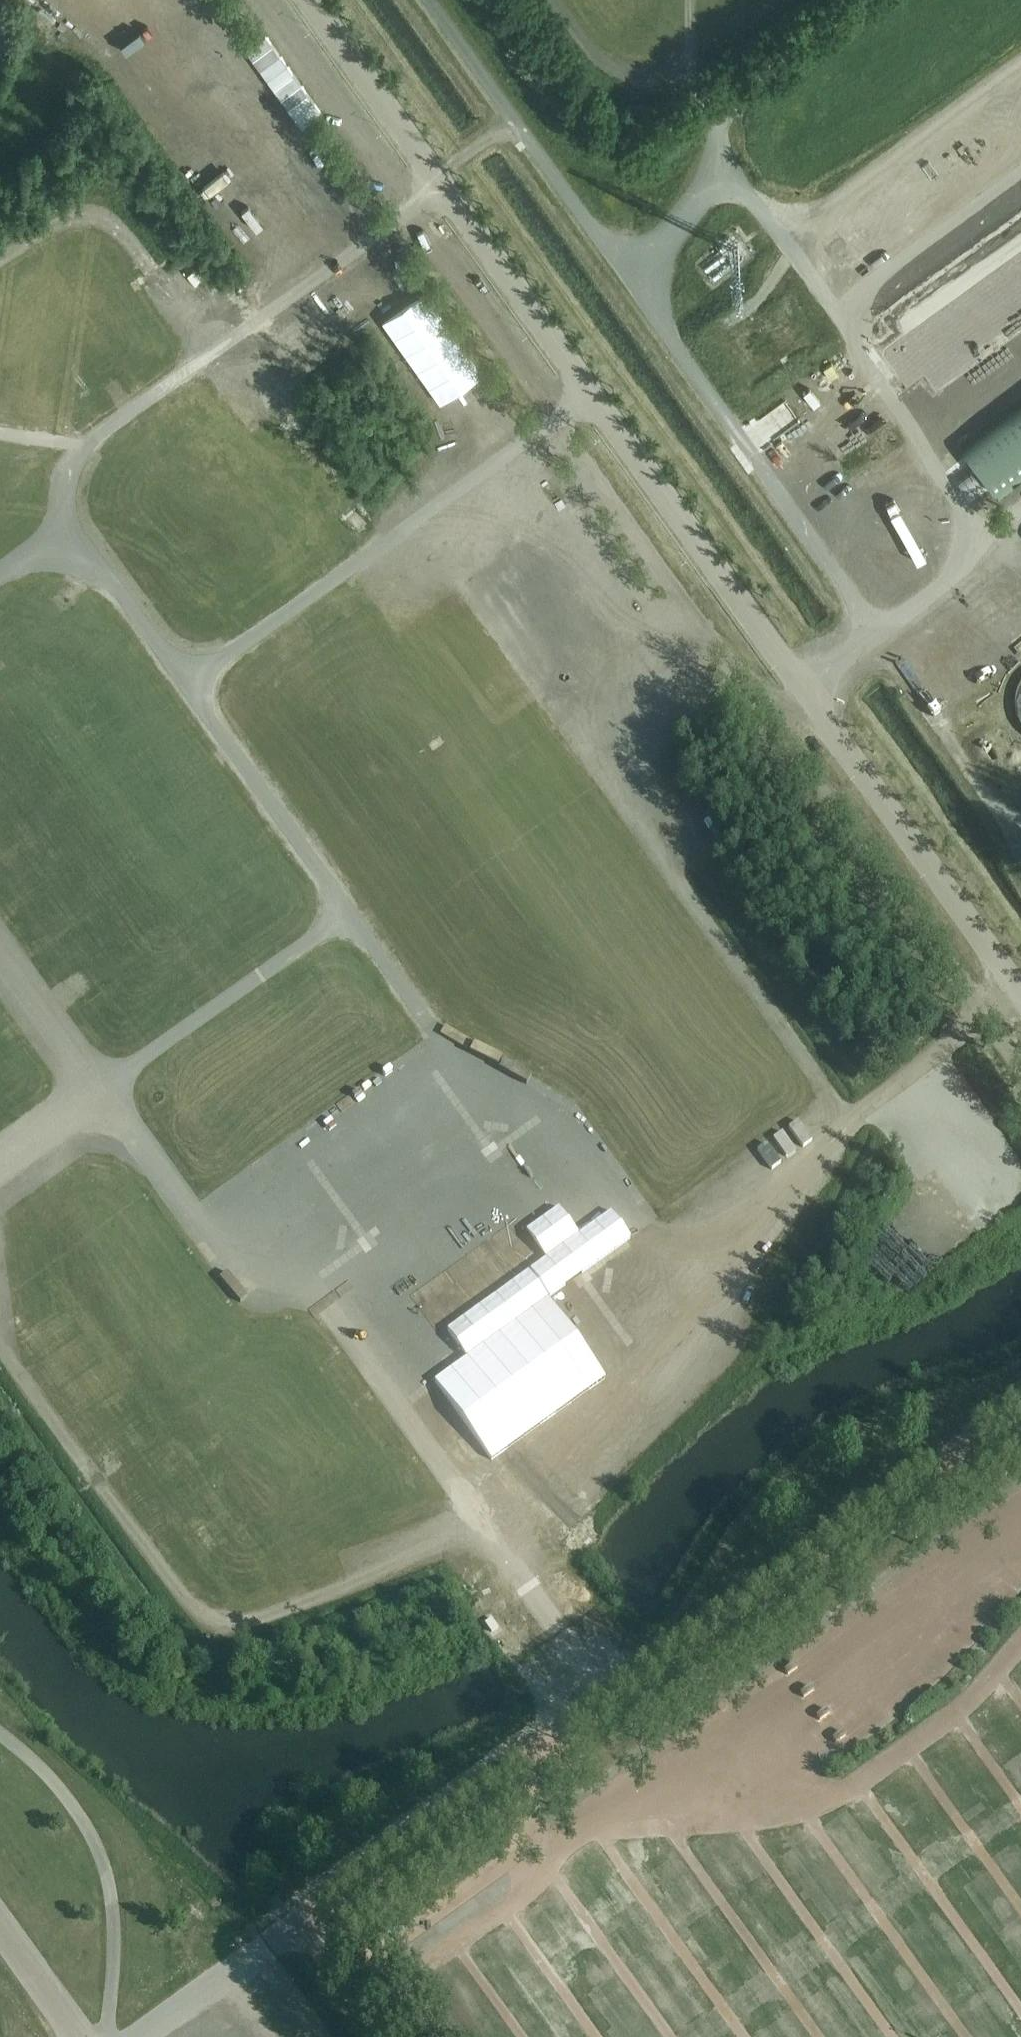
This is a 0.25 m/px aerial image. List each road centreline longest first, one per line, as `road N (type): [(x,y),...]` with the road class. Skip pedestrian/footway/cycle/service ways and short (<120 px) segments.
road 1 (track): [(1020,1071),(260,0)]
road 2 (track): [(469,1505),(621,1379),(759,1226),(828,1126),(1016,996)]
road 3 (track): [(842,1116),(423,508)]
road 4 (track): [(0,263),(74,214),(115,223),(220,352)]

